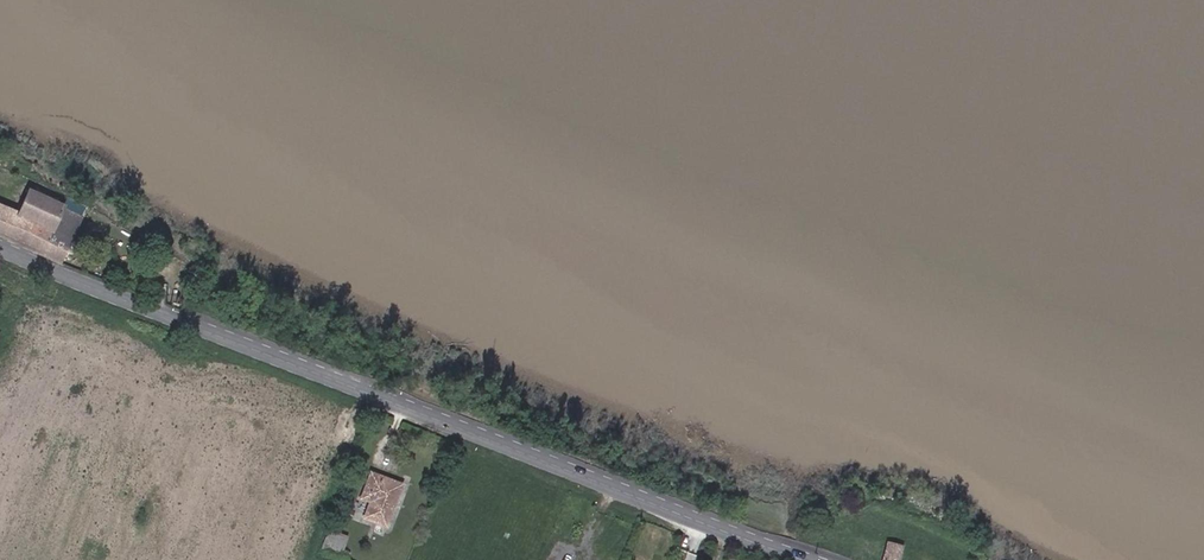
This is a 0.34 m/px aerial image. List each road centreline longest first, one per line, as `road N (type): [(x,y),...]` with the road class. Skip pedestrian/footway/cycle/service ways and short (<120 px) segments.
road 1 (tertiary): [(0,248),(151,316),(811,559)]

